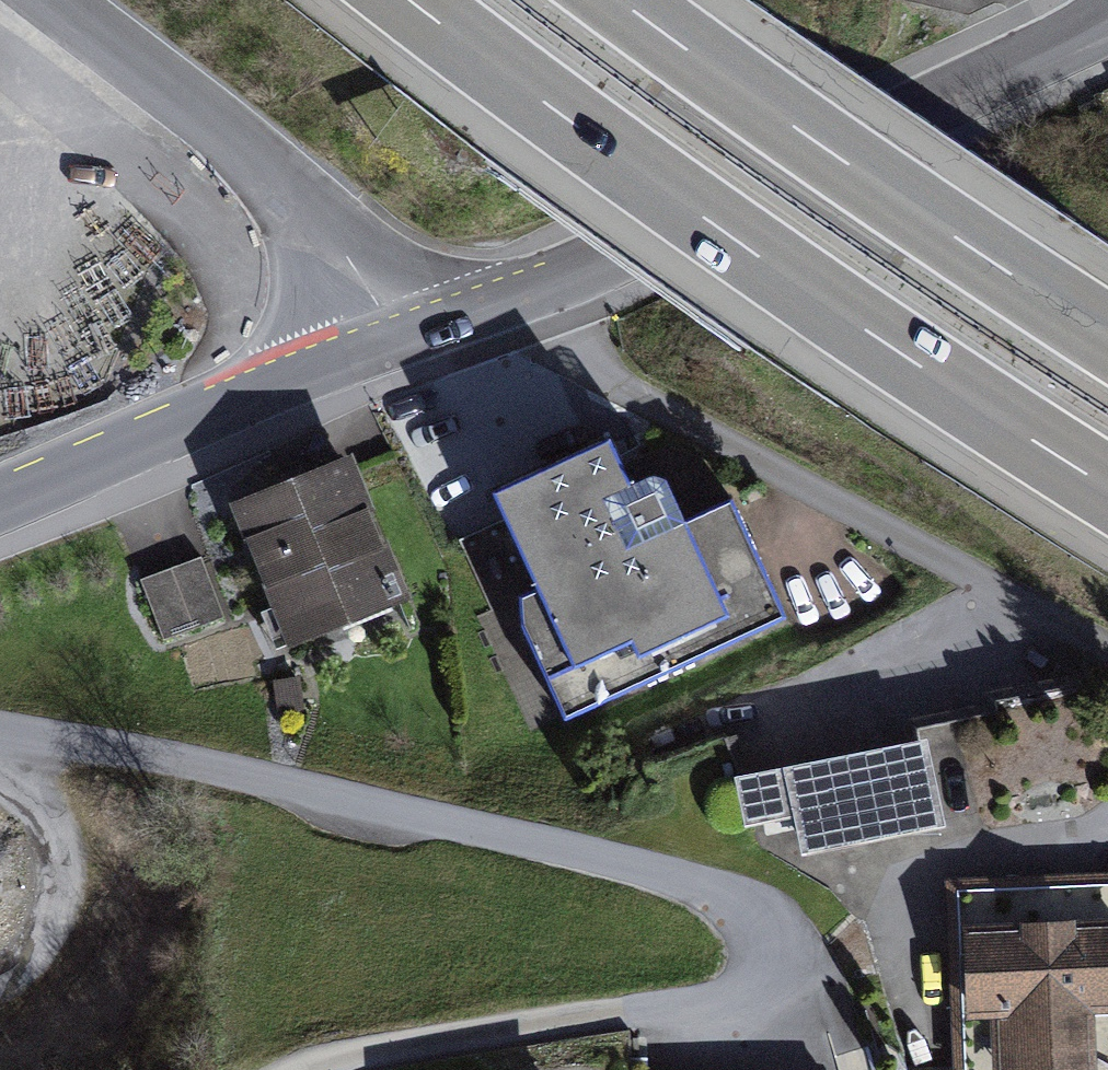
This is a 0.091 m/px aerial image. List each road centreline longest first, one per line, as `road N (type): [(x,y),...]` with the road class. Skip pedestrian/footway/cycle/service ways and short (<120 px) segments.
road 1 (residential): [(0,732),(518,840),(713,890),(750,905),(779,958),(766,984),(726,1007),(450,1037),(306,1069)]
road 2 (motorway): [(406,0),(785,281),(1107,490)]
road 3 (residential): [(528,296),(624,387),(1107,664)]
road 4 (residential): [(1107,19),(528,296)]
road 5 (motorway): [(1107,334),(624,0)]
road 6 (residential): [(69,0),(275,173),(414,340)]
road 7 (residential): [(414,340),(0,511)]
road 8 (residential): [(528,296),(414,340)]

